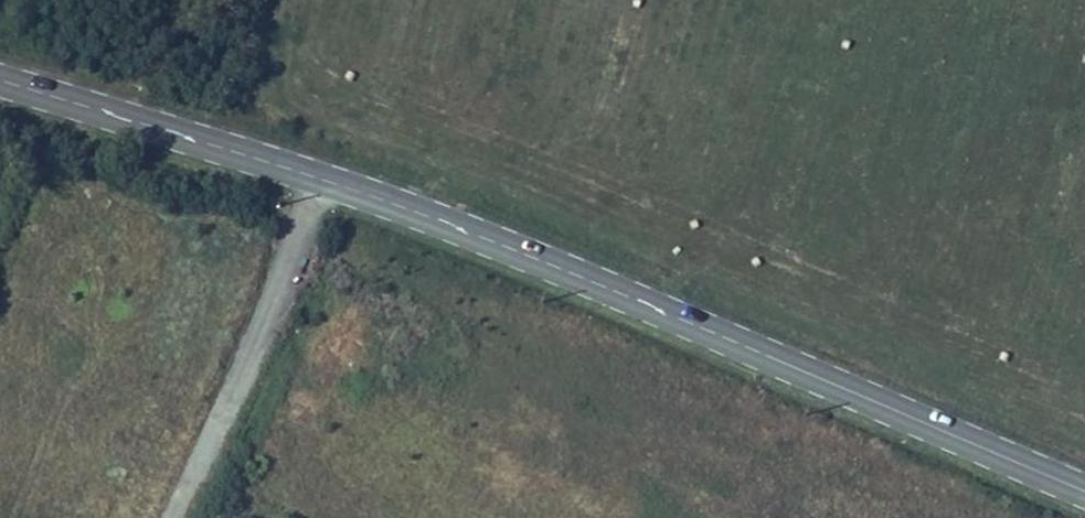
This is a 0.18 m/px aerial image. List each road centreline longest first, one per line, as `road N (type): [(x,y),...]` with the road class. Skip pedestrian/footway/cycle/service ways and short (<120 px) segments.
road 1 (primary): [(0,74),(440,214),(1084,484)]

